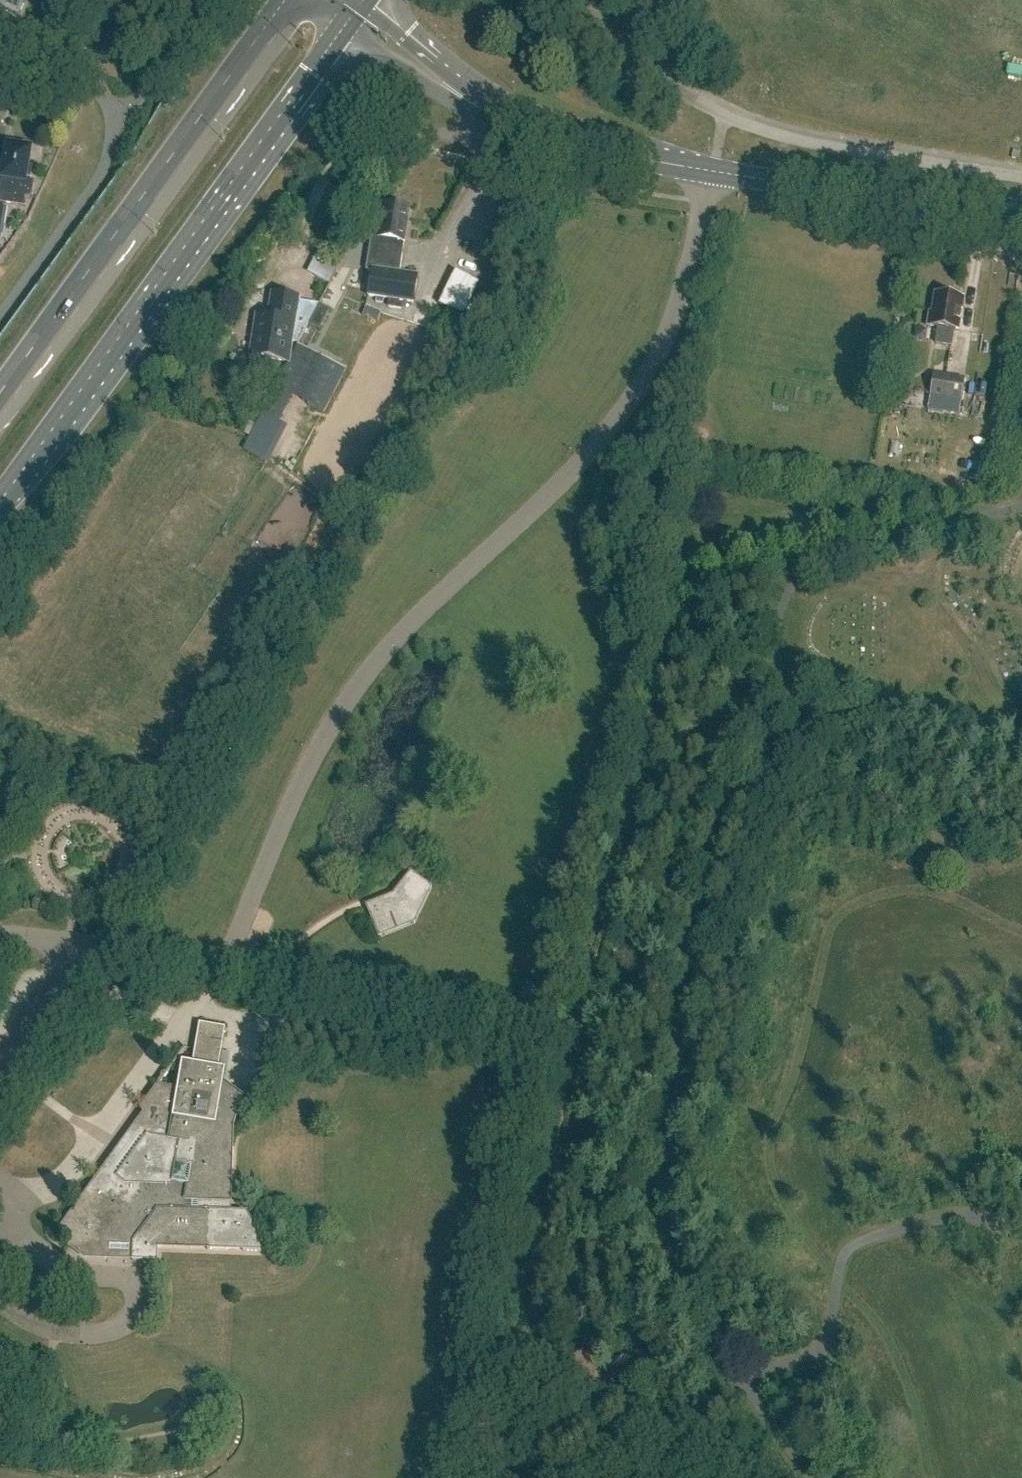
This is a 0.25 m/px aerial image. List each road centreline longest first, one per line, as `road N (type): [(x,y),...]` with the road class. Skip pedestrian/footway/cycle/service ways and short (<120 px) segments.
road 1 (primary): [(0,506),(342,32)]
road 2 (unclassified): [(1021,222),(712,172),(511,117)]
road 3 (primary): [(292,0),(0,393)]
road 4 (unclassified): [(342,32),(434,91),(511,117)]
road 5 (unclassified): [(511,117),(364,0)]

